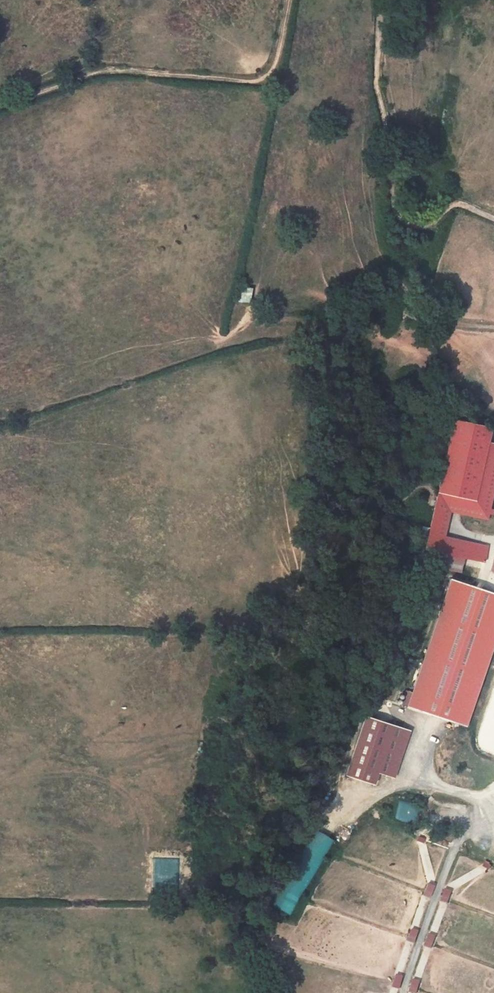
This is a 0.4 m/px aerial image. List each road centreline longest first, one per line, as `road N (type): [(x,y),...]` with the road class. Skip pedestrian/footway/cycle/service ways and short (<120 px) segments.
road 1 (track): [(0,105),(100,72),(265,79),(277,59),(288,0)]
road 2 (track): [(384,0),(375,82),(395,160),(396,214),(421,225),(457,204),(493,219)]

